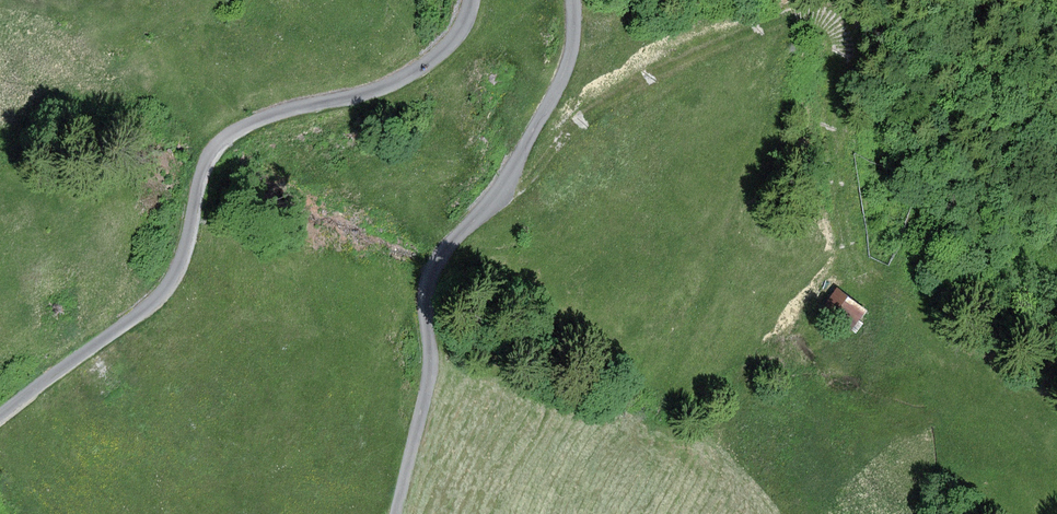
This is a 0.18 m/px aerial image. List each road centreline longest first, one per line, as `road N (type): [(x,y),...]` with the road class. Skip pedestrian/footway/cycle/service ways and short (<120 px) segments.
road 1 (track): [(0,415),(152,306),(188,239),(204,165),(226,140),(278,113),(390,86),(440,57),(469,0)]
road 2 (track): [(505,186),(551,155),(590,109),(644,78),(778,22),(809,18),(828,32),(827,127),(850,265),(868,293)]
road 3 (track): [(573,0),(574,42),(505,186),(435,264),(427,293),(429,389),(397,513)]

